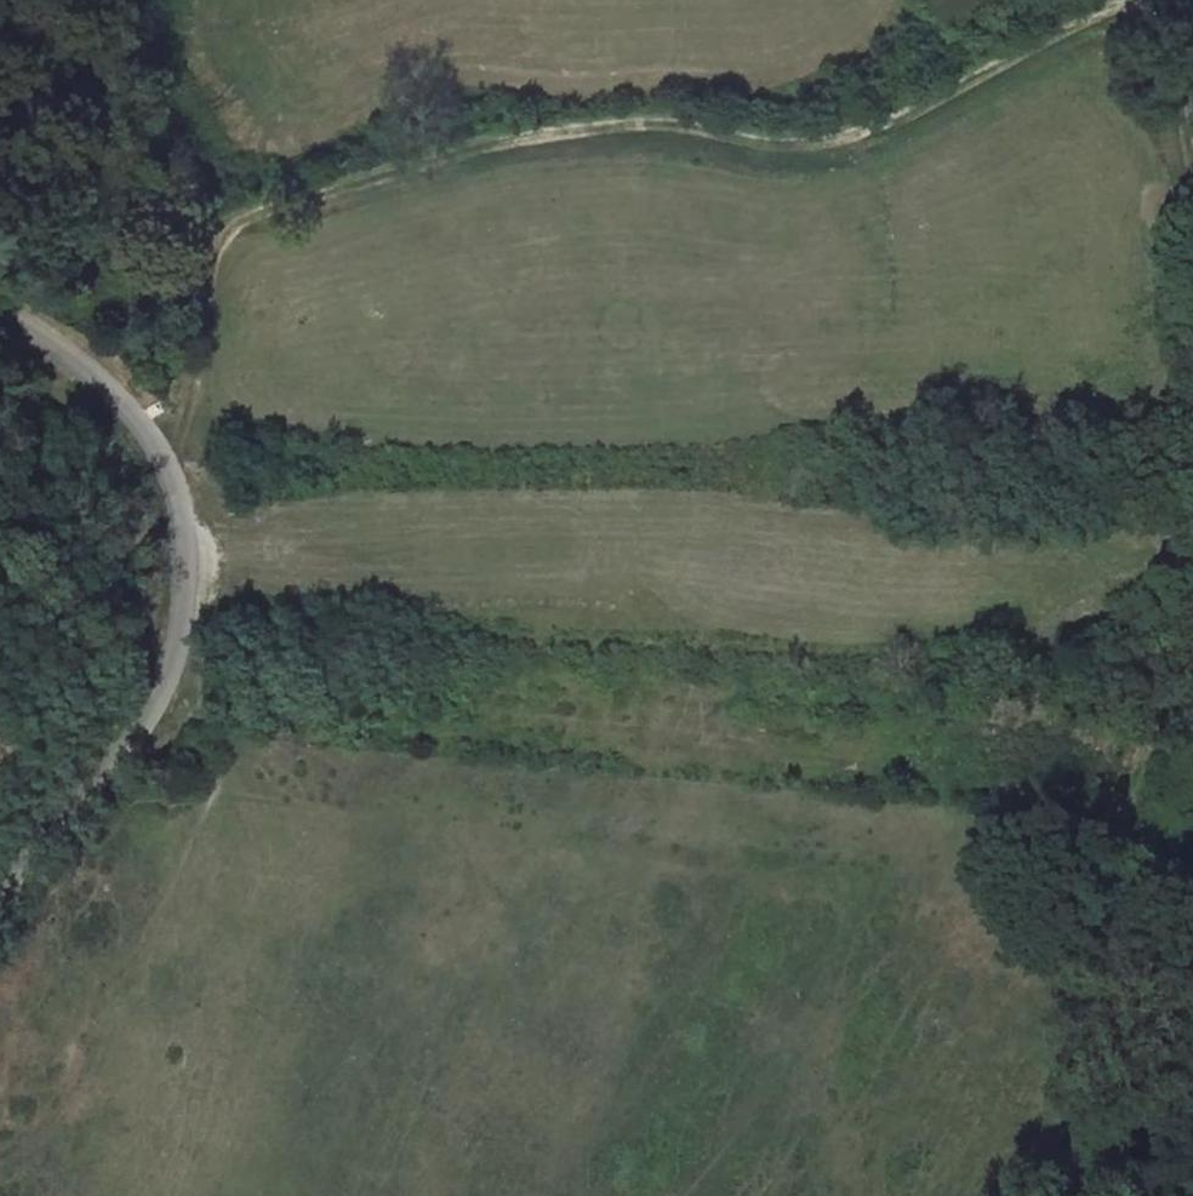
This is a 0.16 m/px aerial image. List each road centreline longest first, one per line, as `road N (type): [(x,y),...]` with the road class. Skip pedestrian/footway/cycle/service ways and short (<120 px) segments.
road 1 (track): [(1130,0),(886,128),(814,145),(665,124),(573,130),(419,163),(234,225),(219,249),(199,379),(168,460)]
road 2 (track): [(162,698),(838,760),(984,744),(1045,751)]
road 3 (unclassified): [(0,314),(39,335),(134,415),(168,460),(190,534),(191,604),(162,698),(94,782),(0,865)]
road 4 (track): [(1192,636),(1166,712),(1097,842),(1101,882),(1130,921),(1165,941),(1182,978),(1150,1112),(1100,1195)]
road 5 (track): [(1164,0),(1192,155)]

